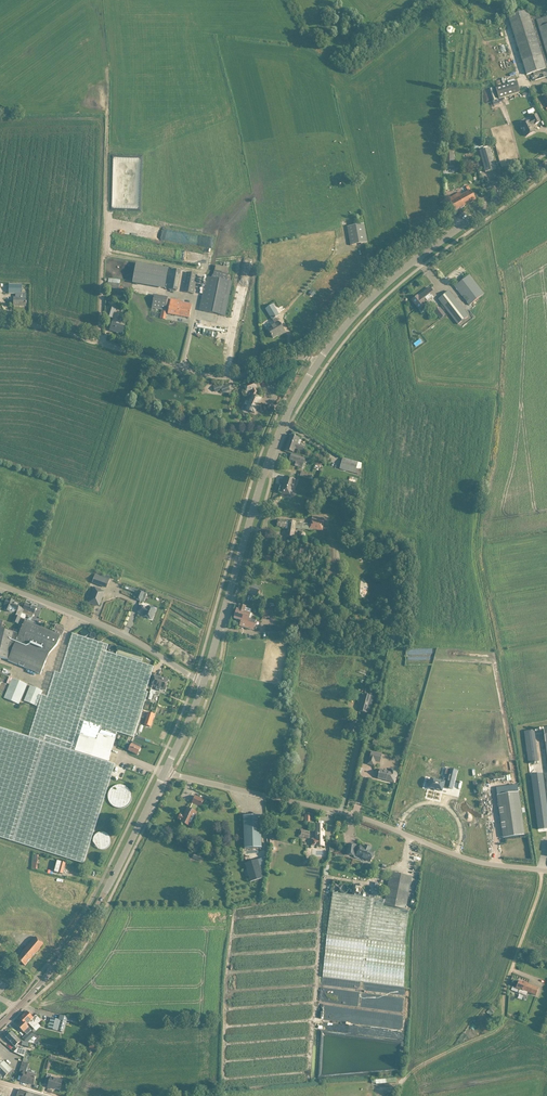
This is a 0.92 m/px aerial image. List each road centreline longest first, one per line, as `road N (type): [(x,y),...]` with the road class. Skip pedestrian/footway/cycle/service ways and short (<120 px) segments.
road 1 (unclassified): [(546,872),(478,862),(350,814),(166,771)]
road 2 (secondary): [(204,681),(270,457),(317,364)]
road 3 (secondary): [(317,364),(389,281),(546,164)]
road 4 (track): [(508,977),(541,870),(518,727),(546,722)]
road 5 (secondary): [(17,1009),(79,936),(166,771)]
road 6 (unclassified): [(98,342),(108,68)]
road 7 (unclassified): [(317,364),(298,356),(227,377),(98,342)]
road 8 (unclassified): [(204,681),(122,634),(0,585)]
road 9 (track): [(508,977),(500,1027),(425,1063),(399,1086)]

